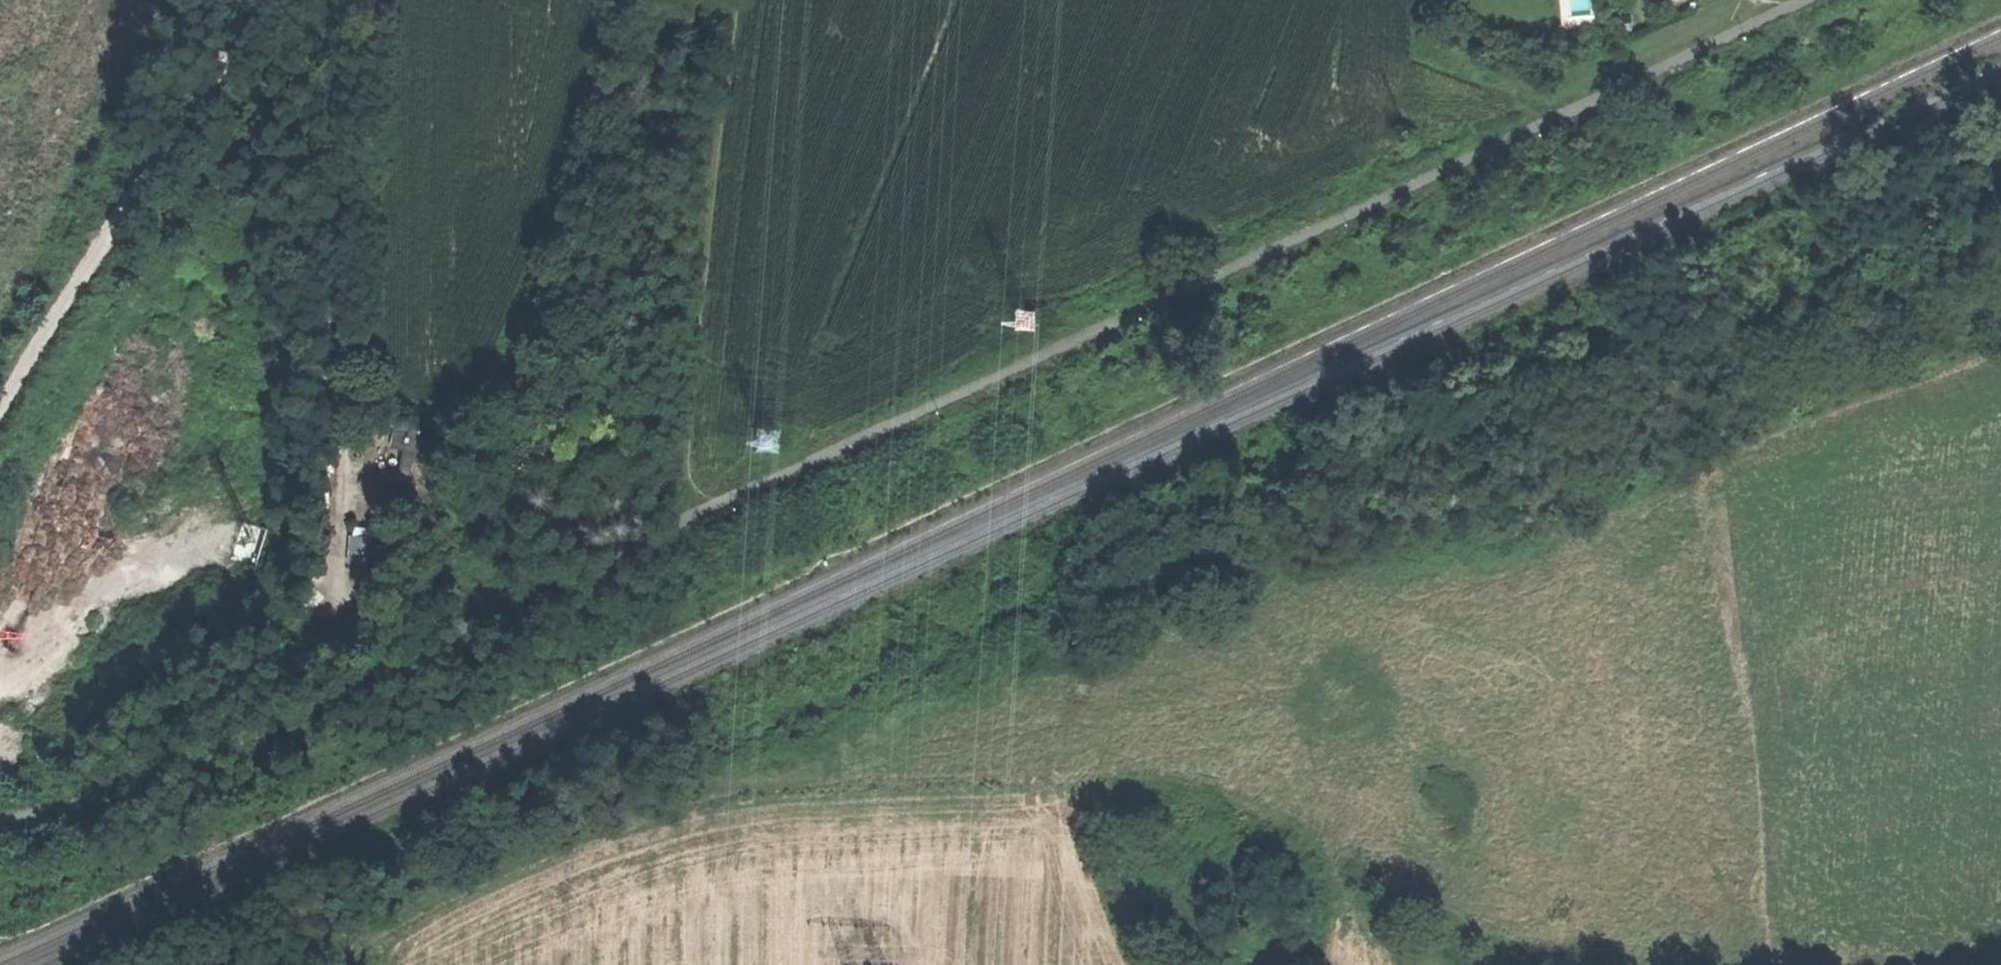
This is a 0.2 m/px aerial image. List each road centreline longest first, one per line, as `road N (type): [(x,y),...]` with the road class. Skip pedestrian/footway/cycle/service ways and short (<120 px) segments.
road 1 (track): [(356,964),(389,920),(519,859),(683,797),(765,785),(1091,777),(1167,786),(1425,964)]
road 2 (track): [(0,410),(263,0)]

